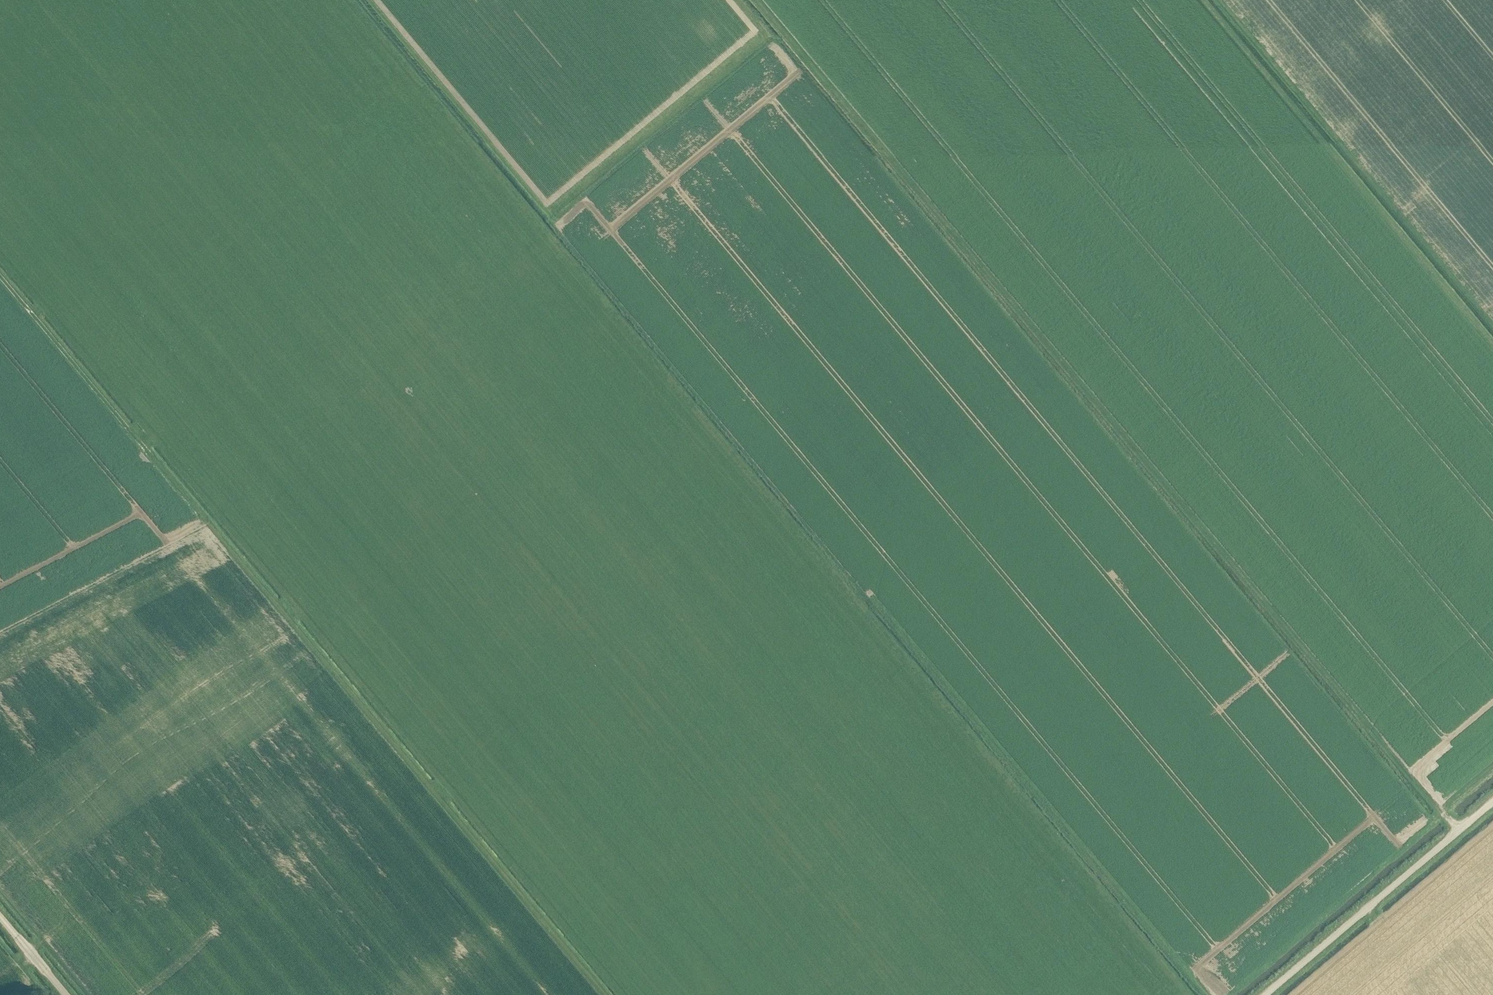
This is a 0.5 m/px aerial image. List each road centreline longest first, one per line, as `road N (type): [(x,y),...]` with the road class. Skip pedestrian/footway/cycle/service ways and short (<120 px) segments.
road 1 (track): [(608,994),(0,278)]
road 2 (unclassified): [(1262,994),(1492,798)]

